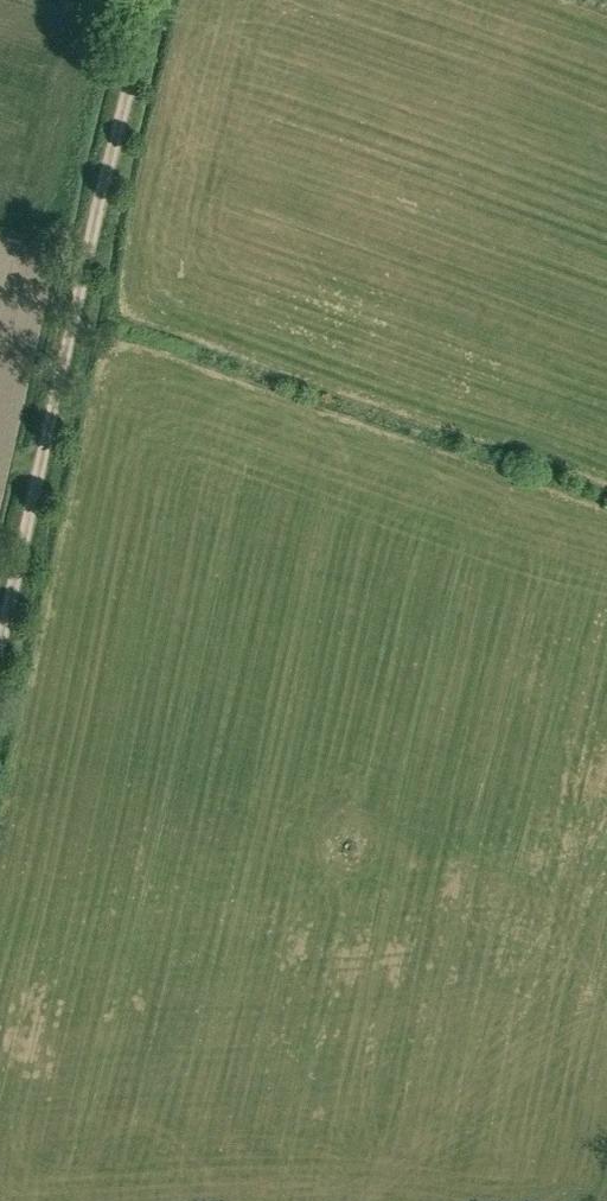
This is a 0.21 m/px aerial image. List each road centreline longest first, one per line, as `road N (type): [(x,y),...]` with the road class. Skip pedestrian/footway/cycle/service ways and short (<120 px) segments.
road 1 (track): [(0,650),(146,0)]

